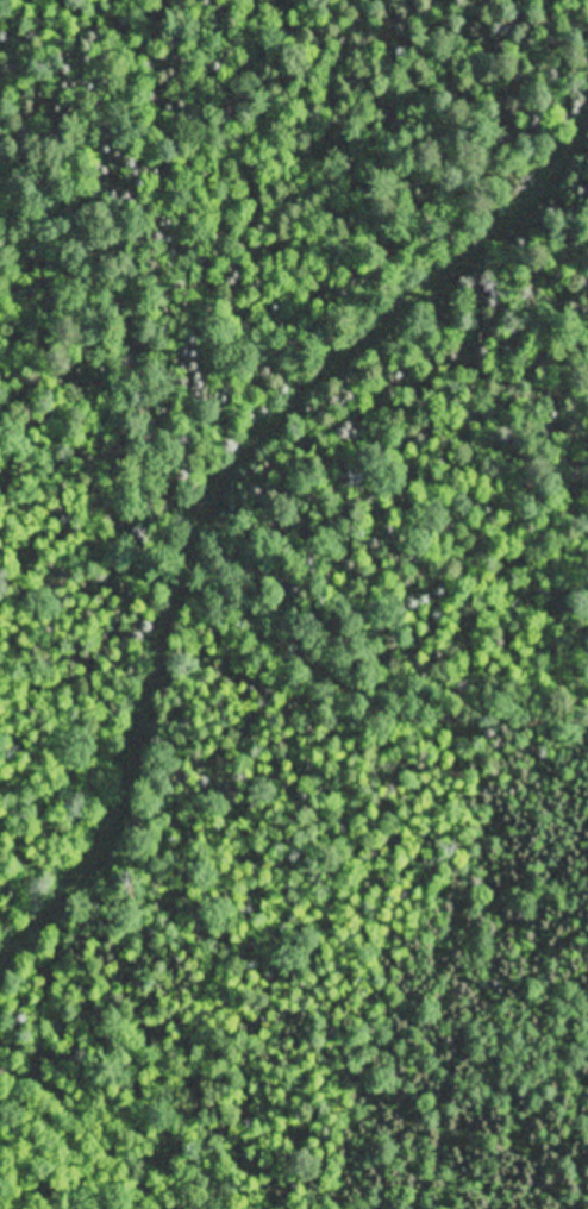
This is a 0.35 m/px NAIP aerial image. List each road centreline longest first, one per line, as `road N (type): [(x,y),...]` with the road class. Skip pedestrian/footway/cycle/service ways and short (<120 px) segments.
road 1 (residential): [(587,125),(544,183),(245,455),(188,570),(135,789),(102,851),(0,954)]
road 2 (residential): [(205,527),(167,440),(123,297),(85,225),(0,129)]
road 3 (track): [(205,527),(304,628),(369,677),(437,704),(587,684)]

